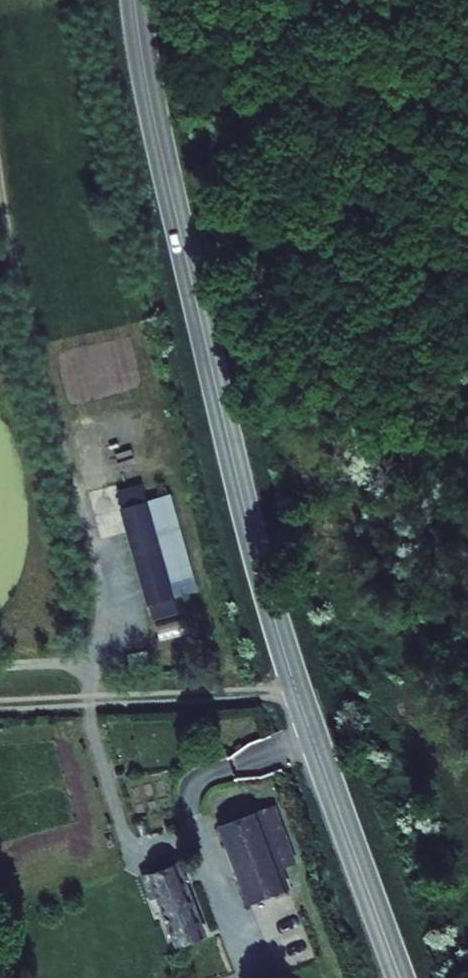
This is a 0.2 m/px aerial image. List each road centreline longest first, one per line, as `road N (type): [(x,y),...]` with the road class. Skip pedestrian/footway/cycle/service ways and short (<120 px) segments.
road 1 (tertiary): [(401,977),(297,691),(251,533),(134,0)]
road 2 (track): [(7,230),(103,606),(92,700)]
road 3 (track): [(297,691),(0,704)]

